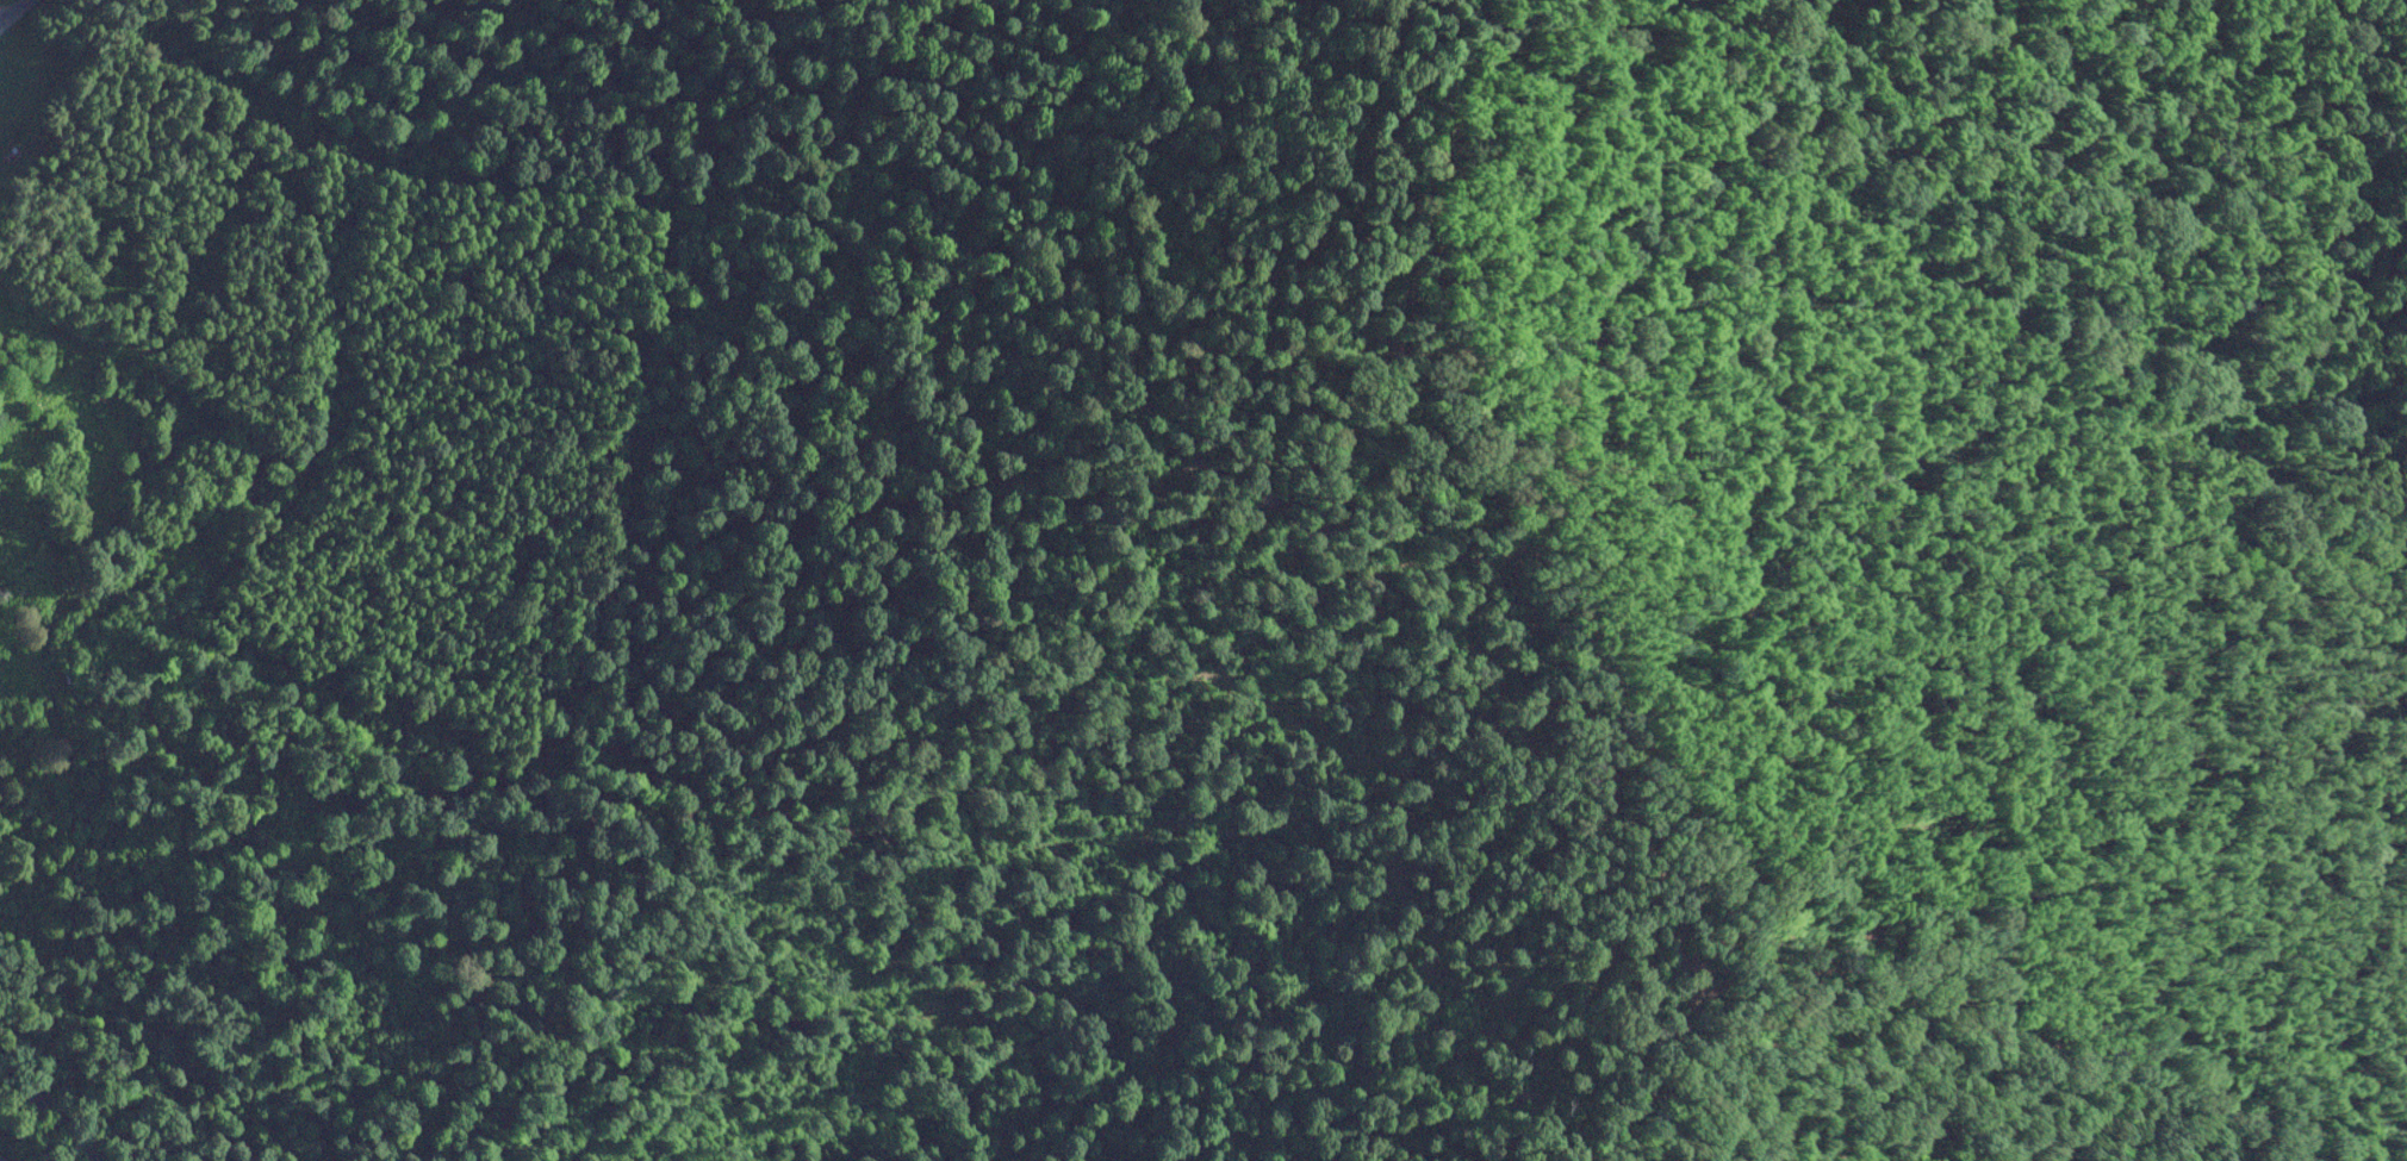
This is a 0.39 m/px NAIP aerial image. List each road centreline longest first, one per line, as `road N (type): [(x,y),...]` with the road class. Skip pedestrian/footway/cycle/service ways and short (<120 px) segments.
road 1 (residential): [(0,1029),(131,1160)]

